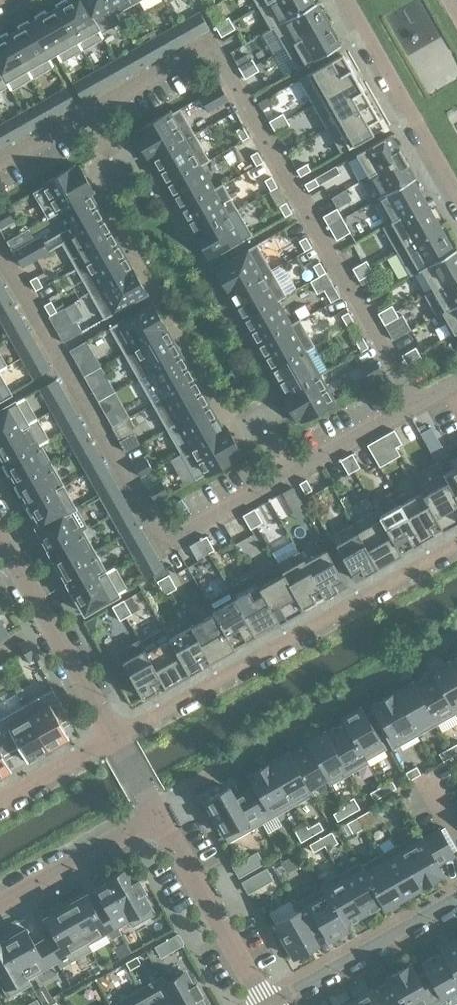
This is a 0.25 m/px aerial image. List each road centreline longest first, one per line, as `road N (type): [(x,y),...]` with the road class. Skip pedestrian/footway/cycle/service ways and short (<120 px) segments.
road 1 (residential): [(0,165),(209,45),(416,404)]
road 2 (residential): [(0,252),(166,545),(416,404)]
road 3 (residential): [(456,544),(115,737)]
road 4 (residential): [(161,818),(193,788),(456,638)]
road 5 (residential): [(115,737),(0,534)]
road 6 (residential): [(348,0),(456,187)]
road 7 (residential): [(161,818),(269,1004)]
road 8 (residential): [(275,1004),(456,899)]
road 9 (residential): [(0,908),(161,818)]
road 10 (residential): [(0,804),(115,737)]

